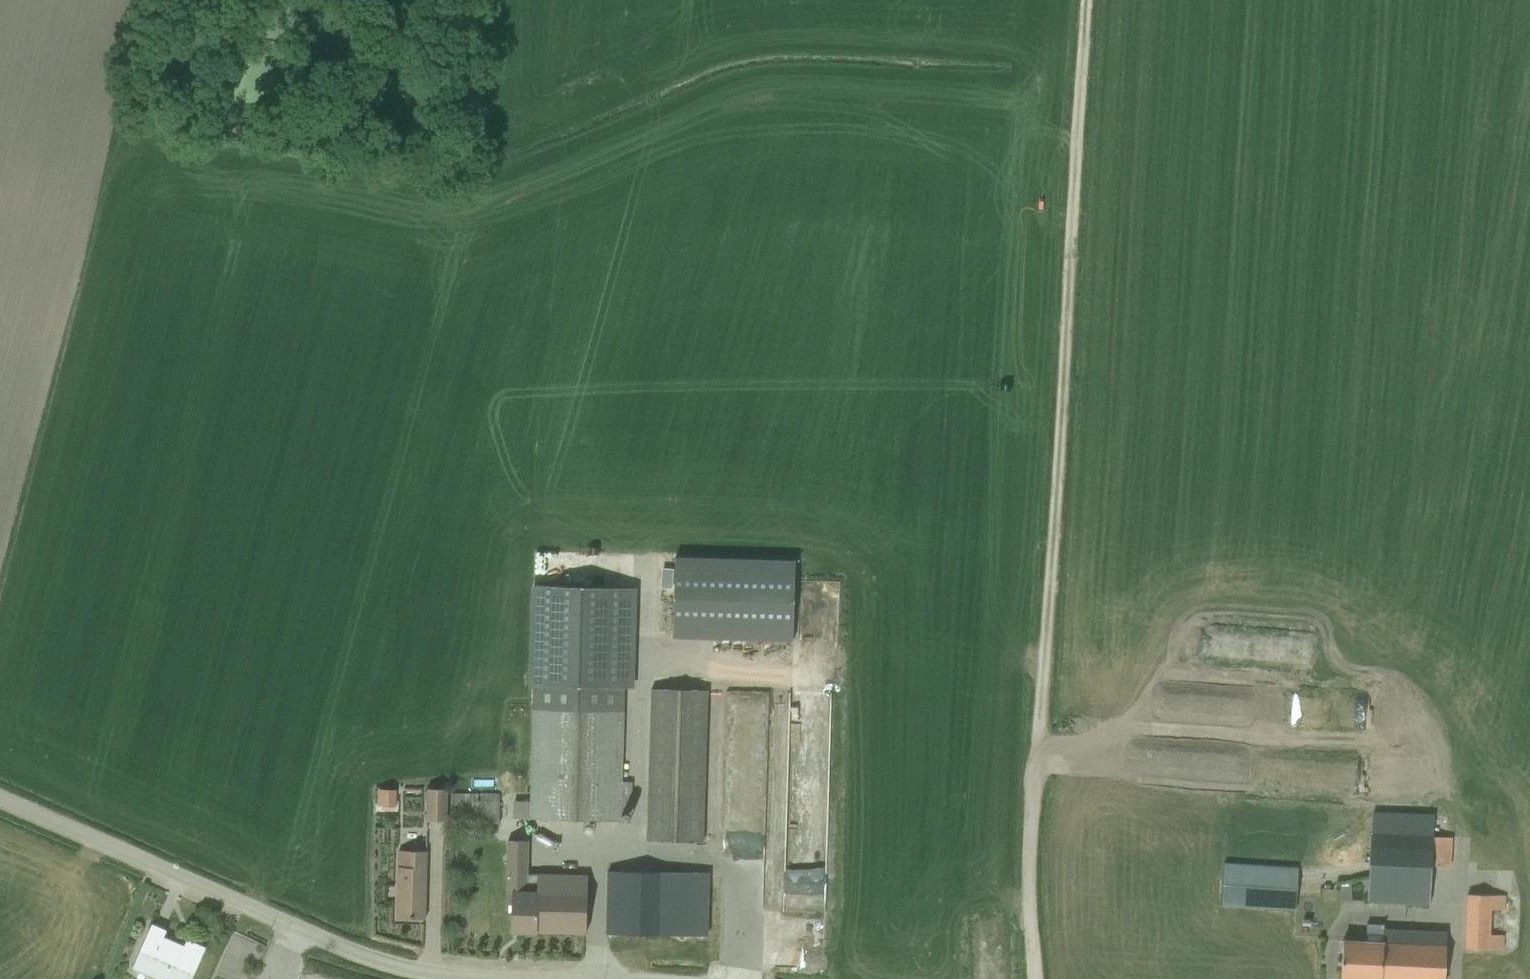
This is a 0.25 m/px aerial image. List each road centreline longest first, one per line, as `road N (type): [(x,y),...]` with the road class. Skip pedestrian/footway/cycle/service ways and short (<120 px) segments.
road 1 (track): [(1086,0),(1032,869),(1032,978)]
road 2 (unclassified): [(470,978),(380,963),(0,798)]

